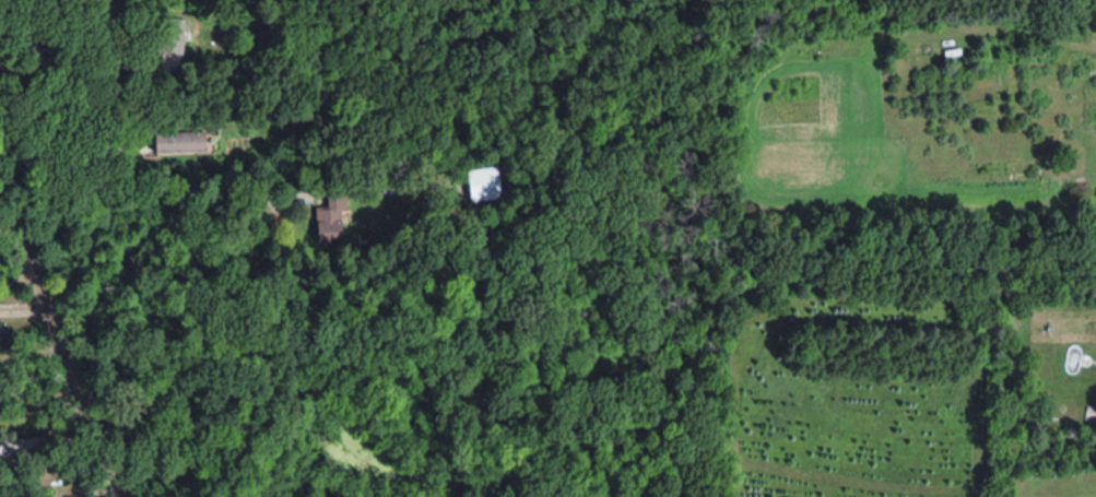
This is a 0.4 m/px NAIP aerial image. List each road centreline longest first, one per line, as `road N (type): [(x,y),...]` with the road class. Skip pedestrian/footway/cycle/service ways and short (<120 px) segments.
road 1 (residential): [(0,191),(126,496)]

